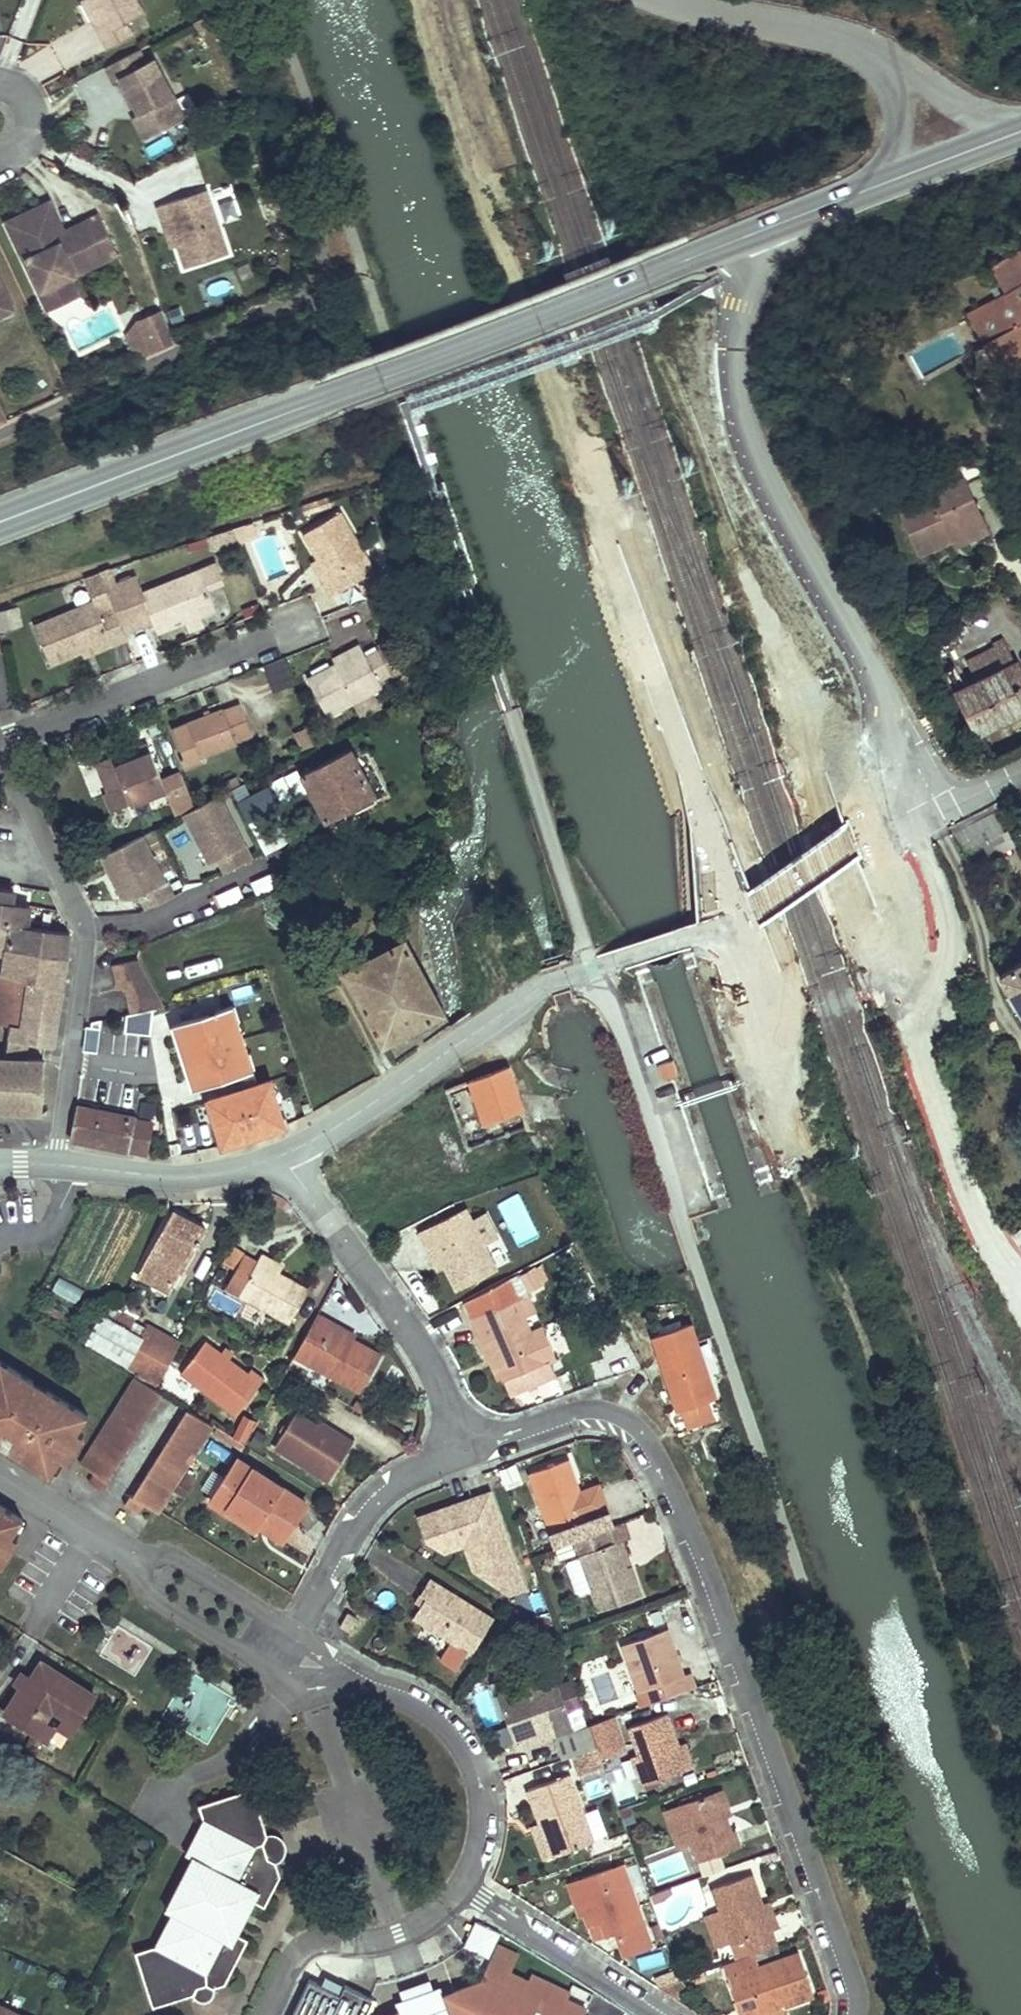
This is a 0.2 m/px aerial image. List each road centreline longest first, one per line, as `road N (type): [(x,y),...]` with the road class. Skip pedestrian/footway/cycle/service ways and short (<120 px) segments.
road 1 (track): [(1020,1801),(793,1130),(753,1076),(732,919)]
road 2 (residential): [(854,2014),(854,1983),(713,1585),(650,1447),(634,1429),(599,1412),(573,1412),(460,1449)]
road 3 (tertiary): [(877,805),(892,765),(889,682),(761,452),(745,401),(742,330),(775,228)]
road 4 (residential): [(315,1665),(444,1725),(475,1771),(481,1796),(473,1868),(463,1888),(653,2014)]
road 5 (residential): [(0,762),(92,917),(56,1165)]
road 6 (secondary): [(0,522),(382,377)]
road 7 (tertiary): [(855,837),(732,919),(543,985)]
road 8 (unclassified): [(1020,125),(956,104),(899,59),(852,42),(881,78),(897,126),(882,185)]
road 9 (residential): [(460,1449),(418,1343),(280,1156)]
road 10 (residential): [(302,619),(0,742)]
road 11 (tertiary): [(280,1156),(357,1114),(543,985)]
road 12 (secondary): [(644,278),(382,377)]
road 13 (residential): [(460,1449),(395,1482),(362,1514),(286,1652)]
road 14 (tertiary): [(56,1165),(191,1177),(280,1156)]
road 15 (residential): [(141,1564),(0,1479)]
road 16 (residential): [(141,1564),(150,1593),(232,1646),(266,1639)]
road 17 (residential): [(266,1639),(253,1611),(174,1562),(141,1564)]
road 18 (residential): [(877,805),(937,802),(1020,768)]
road 19 (secondary): [(882,185),(1020,134)]
road 20 (secondary): [(644,278),(775,228)]

